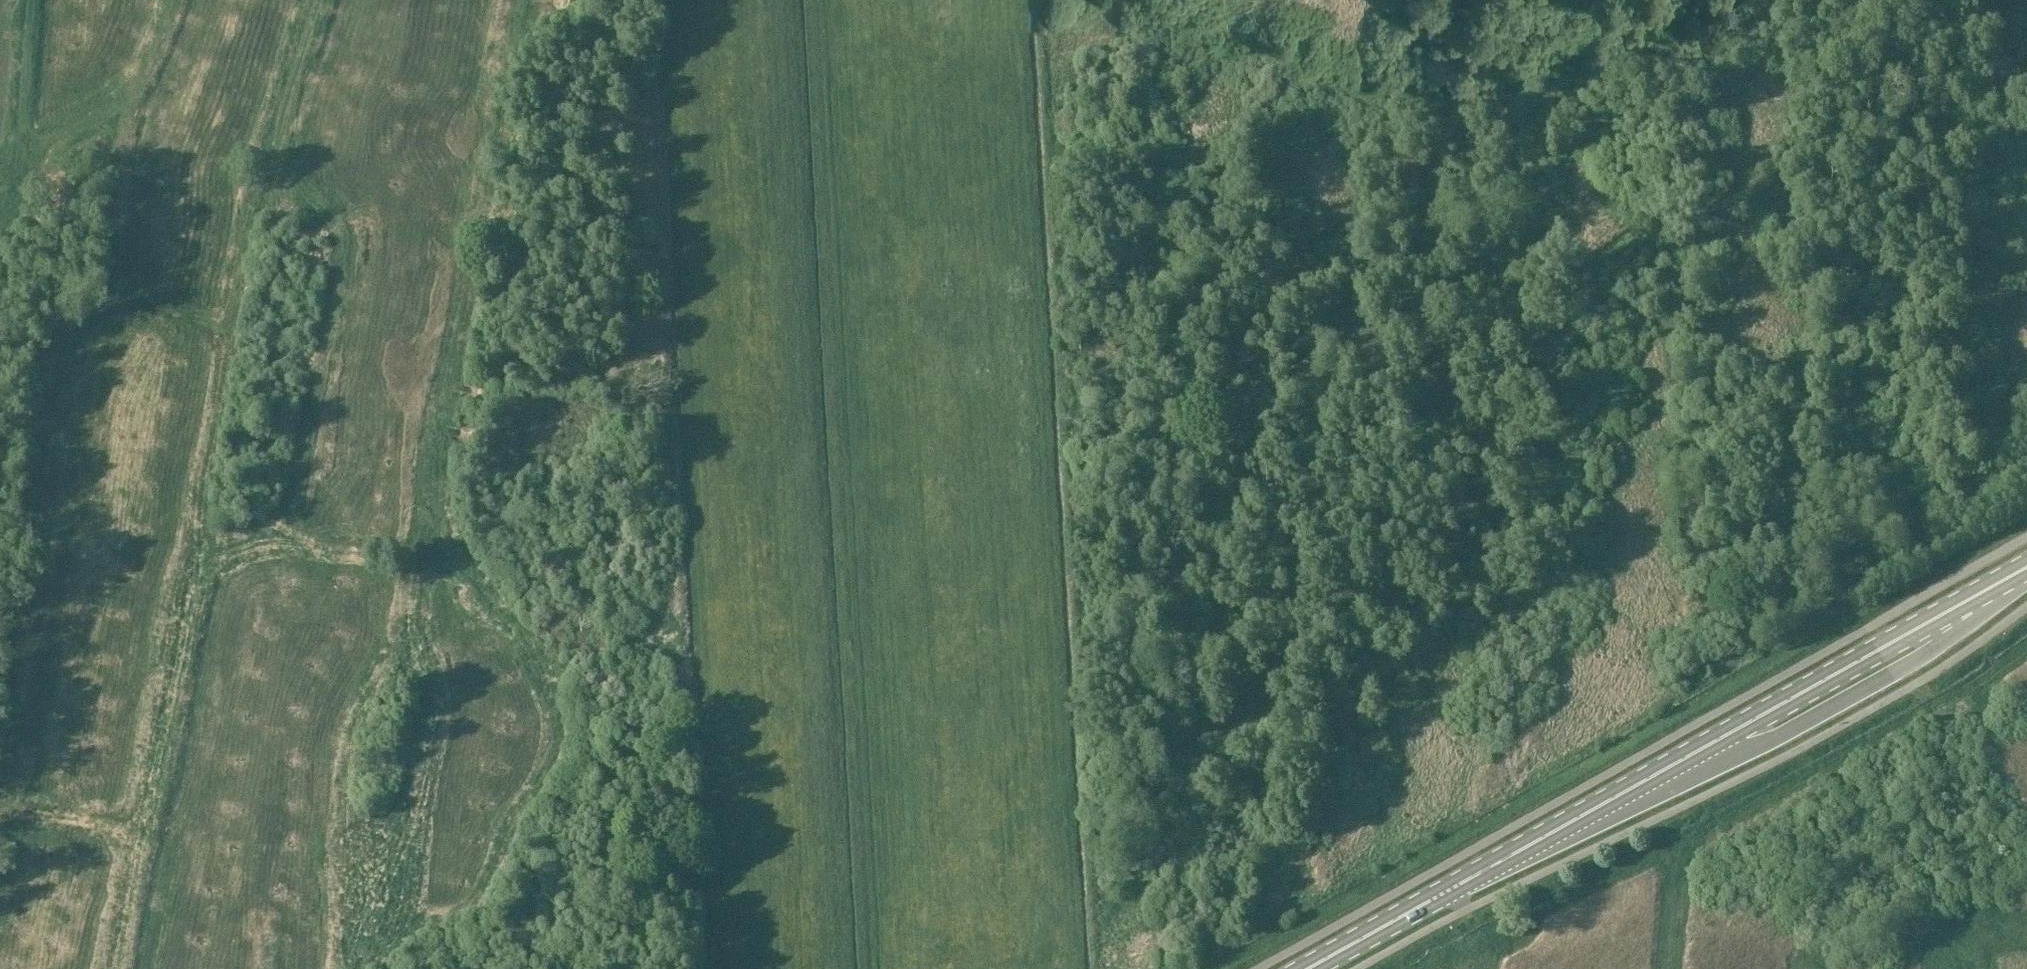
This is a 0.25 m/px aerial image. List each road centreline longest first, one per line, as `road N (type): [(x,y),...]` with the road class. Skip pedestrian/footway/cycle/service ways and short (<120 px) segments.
road 1 (primary): [(1310,968),(2026,569)]

